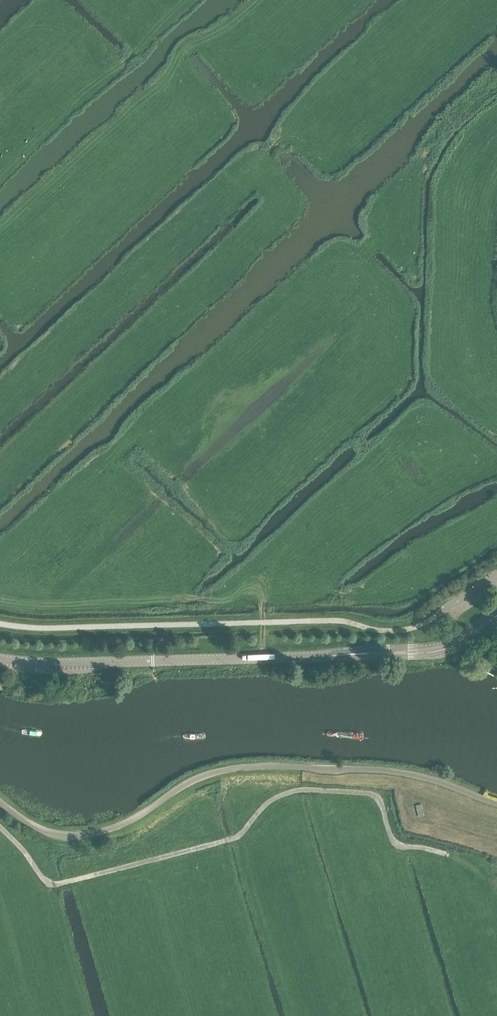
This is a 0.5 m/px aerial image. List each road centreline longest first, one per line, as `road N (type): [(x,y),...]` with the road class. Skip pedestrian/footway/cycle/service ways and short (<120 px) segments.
road 1 (track): [(0,827),(56,884),(239,836),(277,796),(295,790),(361,792),(381,801),(398,844),(458,858),(496,883)]
road 2 (unclassified): [(496,803),(399,771),(260,766),(190,781),(118,828),(86,835),(46,832),(0,800)]
road 3 (tertiary): [(496,615),(425,650),(67,665),(0,660)]

